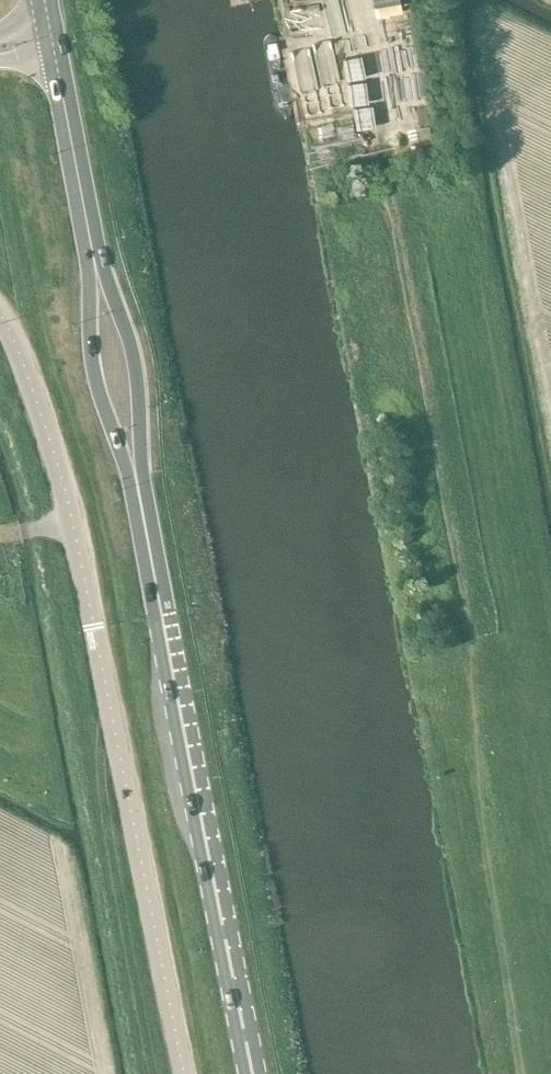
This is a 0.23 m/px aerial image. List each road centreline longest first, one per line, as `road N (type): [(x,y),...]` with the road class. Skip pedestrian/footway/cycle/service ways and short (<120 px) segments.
road 1 (unclassified): [(184,1073),(65,489),(0,313)]
road 2 (primary): [(252,1073),(138,488)]
road 3 (primary): [(94,254),(95,379),(138,488)]
road 4 (primary): [(138,488),(136,372),(94,254)]
road 5 (primary): [(94,254),(52,37)]

